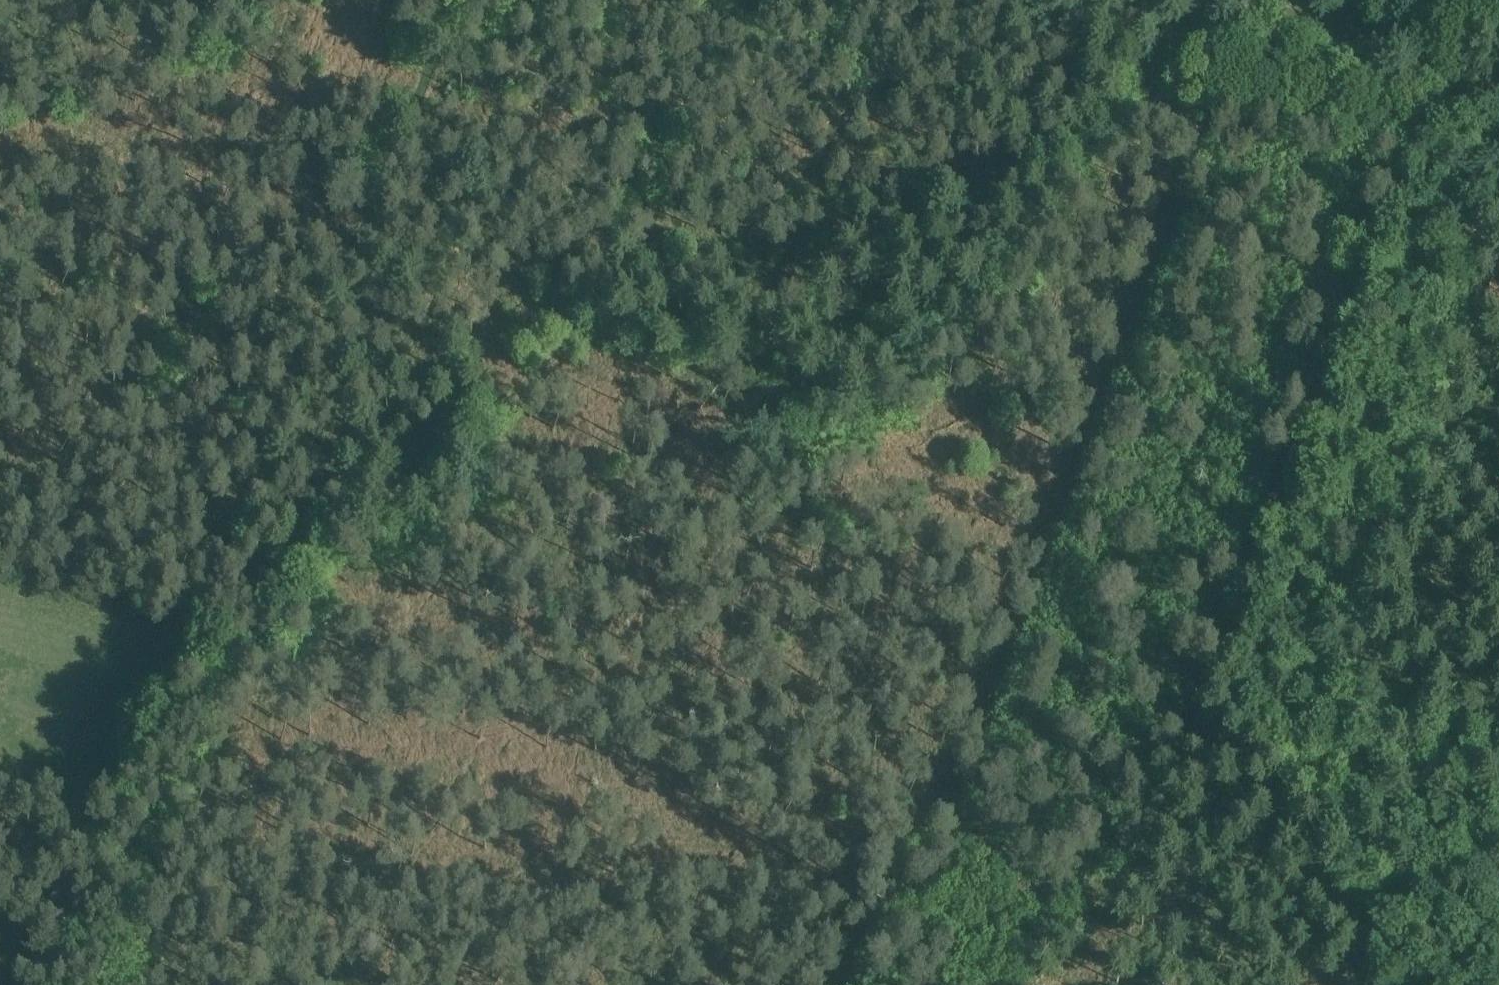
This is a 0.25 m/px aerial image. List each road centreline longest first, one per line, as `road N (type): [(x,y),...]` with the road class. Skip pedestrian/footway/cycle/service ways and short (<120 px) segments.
road 1 (track): [(457,0),(177,646)]
road 2 (track): [(1498,92),(1263,0)]

